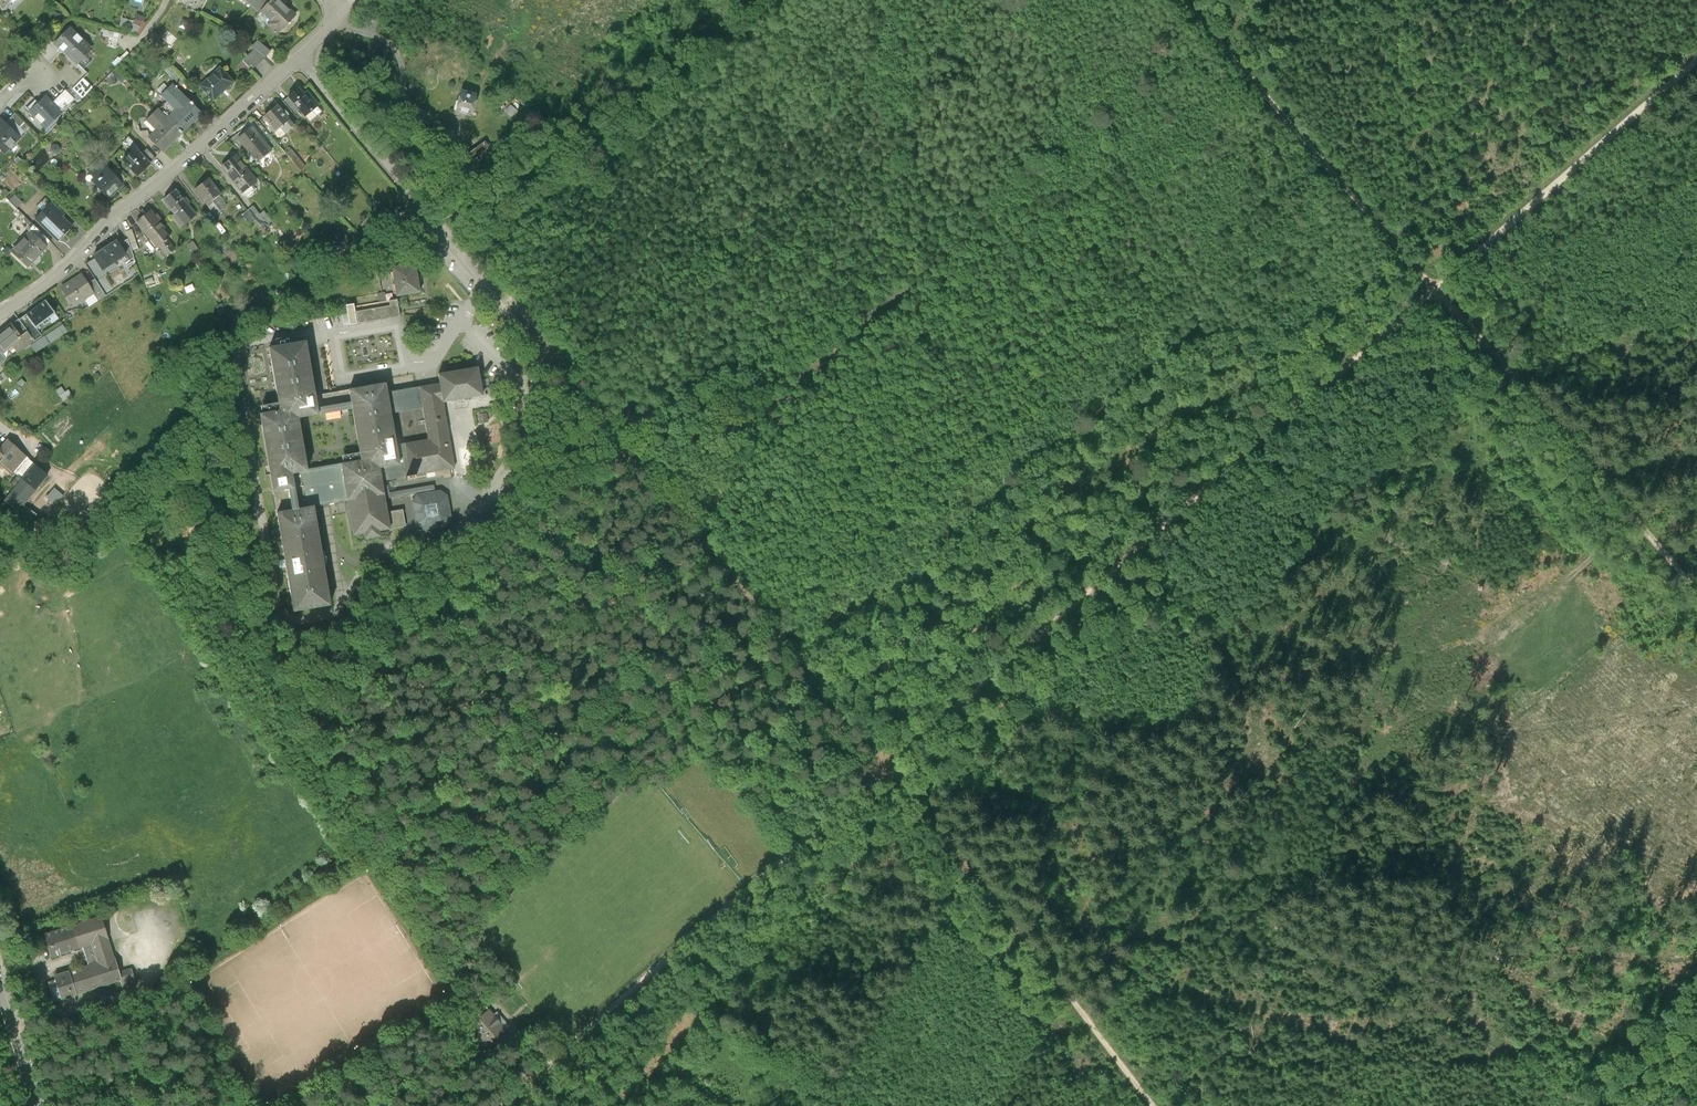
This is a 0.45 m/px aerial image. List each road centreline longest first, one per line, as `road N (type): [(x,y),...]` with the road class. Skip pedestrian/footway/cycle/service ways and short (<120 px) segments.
road 1 (track): [(891,762),(1696,61)]
road 2 (track): [(1696,589),(1179,0)]
road 3 (track): [(499,1105),(891,762)]
road 4 (track): [(891,762),(570,382)]
road 5 (track): [(1154,1105),(891,762)]
road 6 (residential): [(296,58),(73,264),(0,313)]
road 7 (residential): [(296,58),(483,284)]
road 8 (secondary): [(37,1105),(0,988)]

